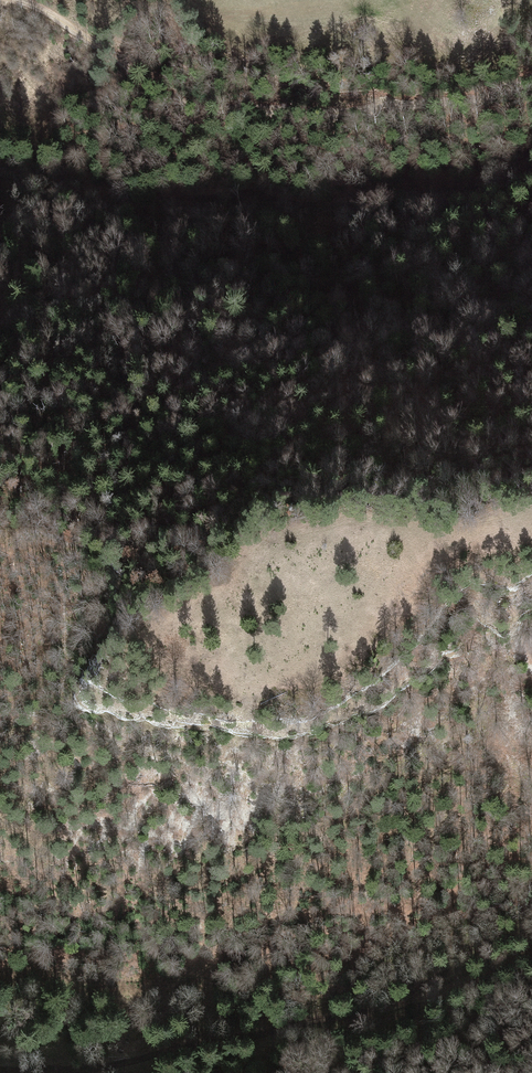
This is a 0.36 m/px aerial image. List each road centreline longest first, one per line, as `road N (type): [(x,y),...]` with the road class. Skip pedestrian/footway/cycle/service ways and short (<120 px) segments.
road 1 (track): [(1,0),(53,20),(191,105),(336,112),(461,102),(531,78)]
road 2 (track): [(73,1072),(451,988),(531,953)]
road 3 (track): [(393,107),(193,54),(149,0)]
road 4 (track): [(360,521),(440,530),(531,507)]
road 5 (track): [(531,907),(505,934),(432,974),(411,998)]

